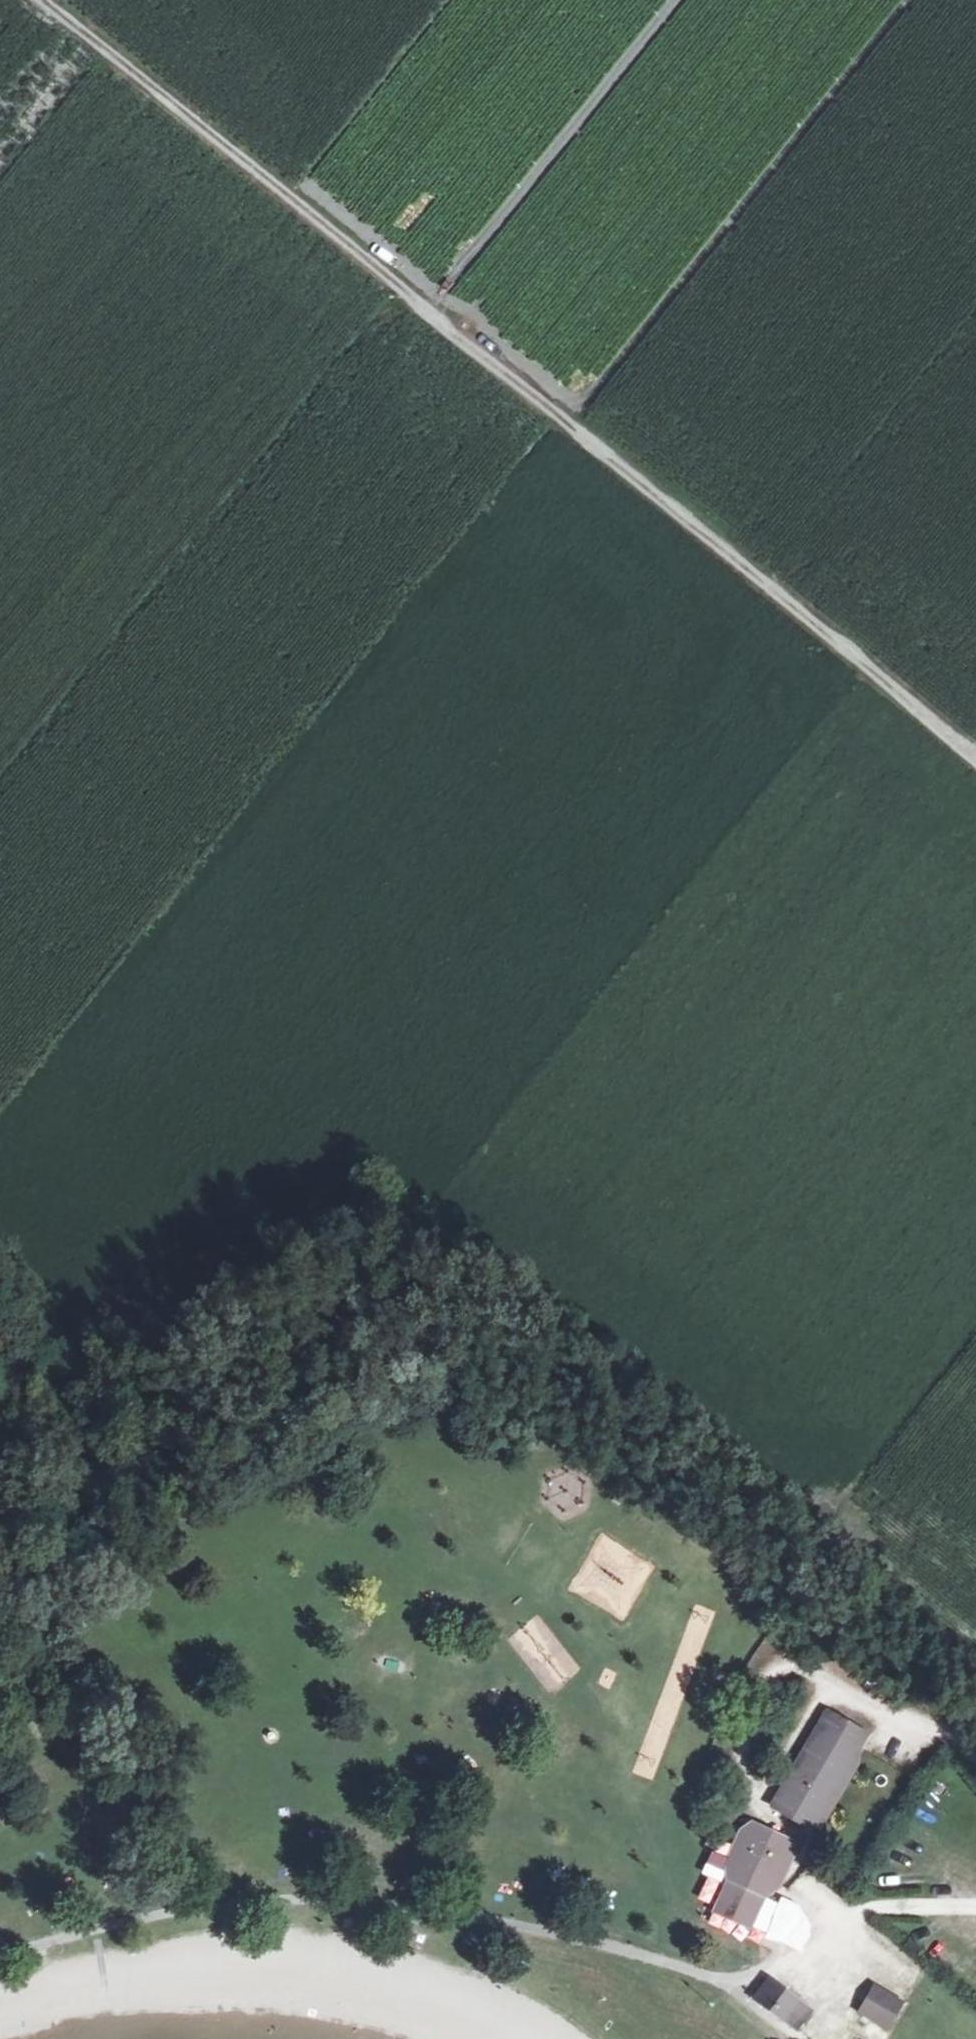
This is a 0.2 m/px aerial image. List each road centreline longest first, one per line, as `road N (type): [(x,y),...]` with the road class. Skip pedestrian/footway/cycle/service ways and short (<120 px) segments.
road 1 (track): [(975,759),(42,0)]

